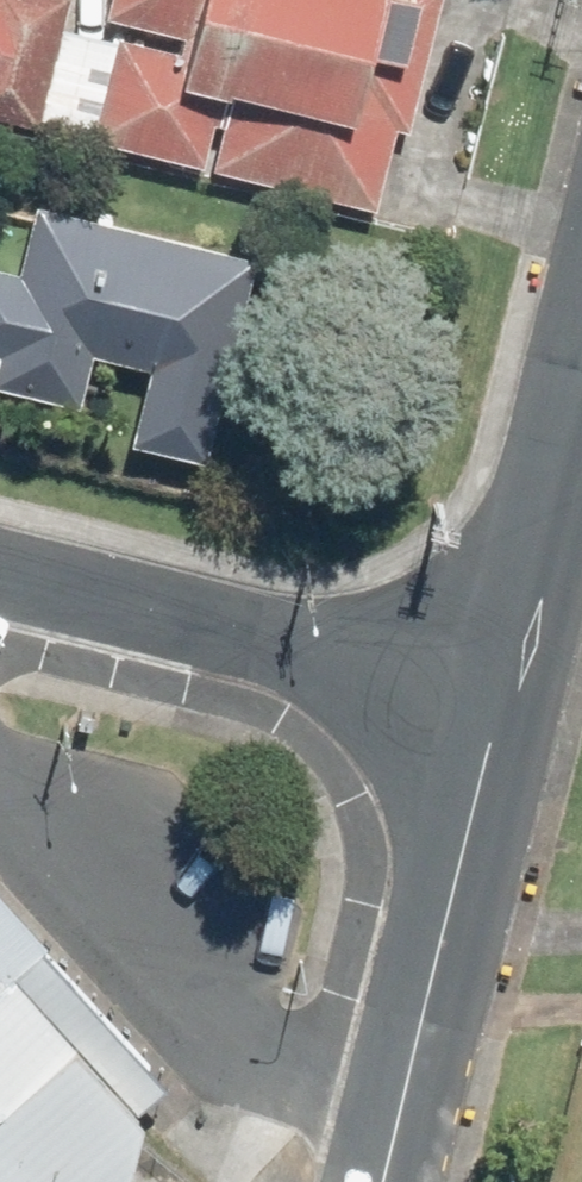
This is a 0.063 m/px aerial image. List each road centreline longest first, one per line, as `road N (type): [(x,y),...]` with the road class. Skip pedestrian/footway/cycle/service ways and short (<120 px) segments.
road 1 (residential): [(478,685),(376,1181)]
road 2 (residential): [(0,559),(478,685)]
road 3 (residential): [(581,302),(478,685)]

